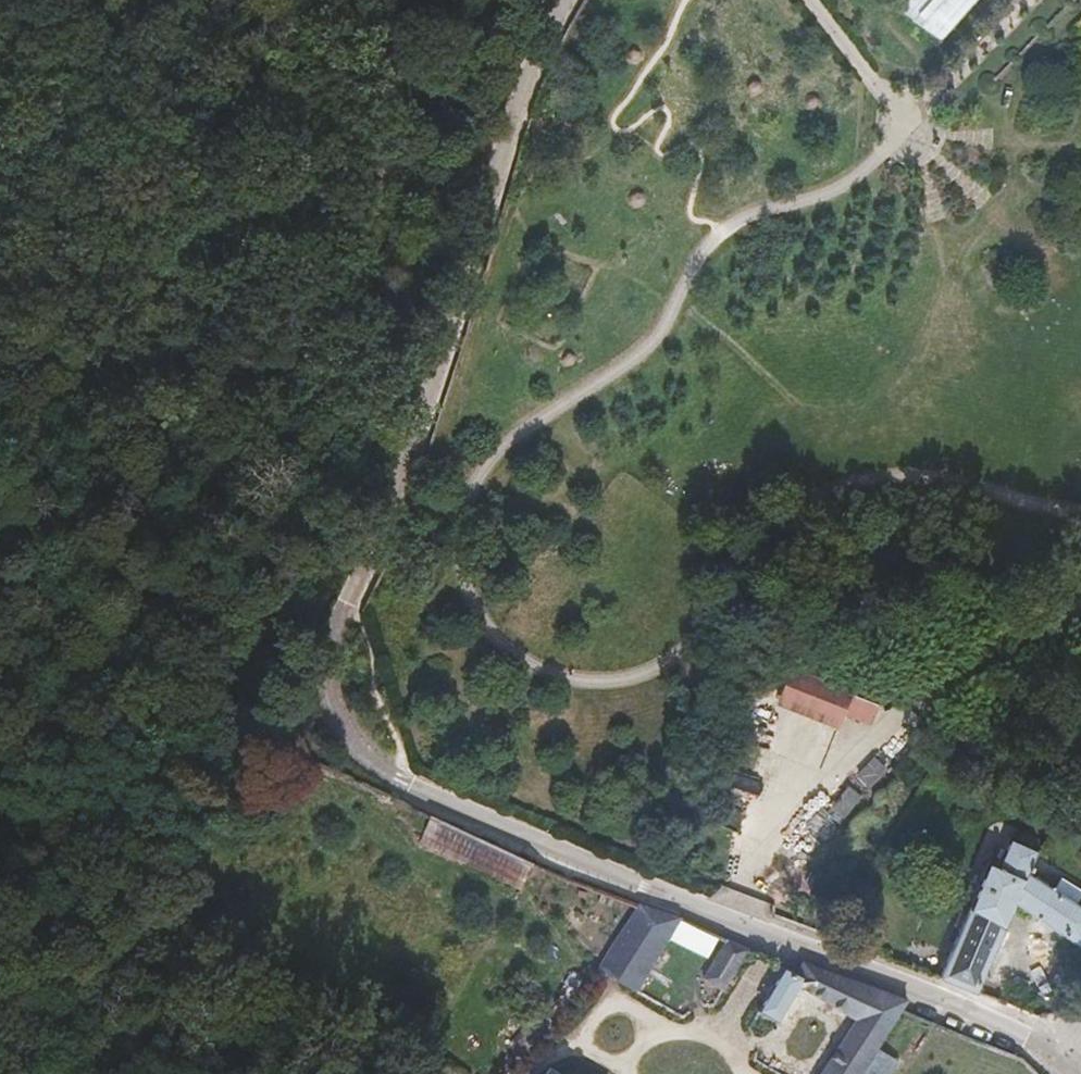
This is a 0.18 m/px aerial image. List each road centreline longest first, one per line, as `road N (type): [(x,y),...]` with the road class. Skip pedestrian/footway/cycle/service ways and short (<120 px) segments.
road 1 (residential): [(560,0),(534,41),(383,526),(327,672),(335,713),(360,755),(402,786),(1042,1041),(1074,1073)]
road 2 (track): [(386,0),(381,223),(342,288),(309,307),(267,311),(170,285),(0,222)]

